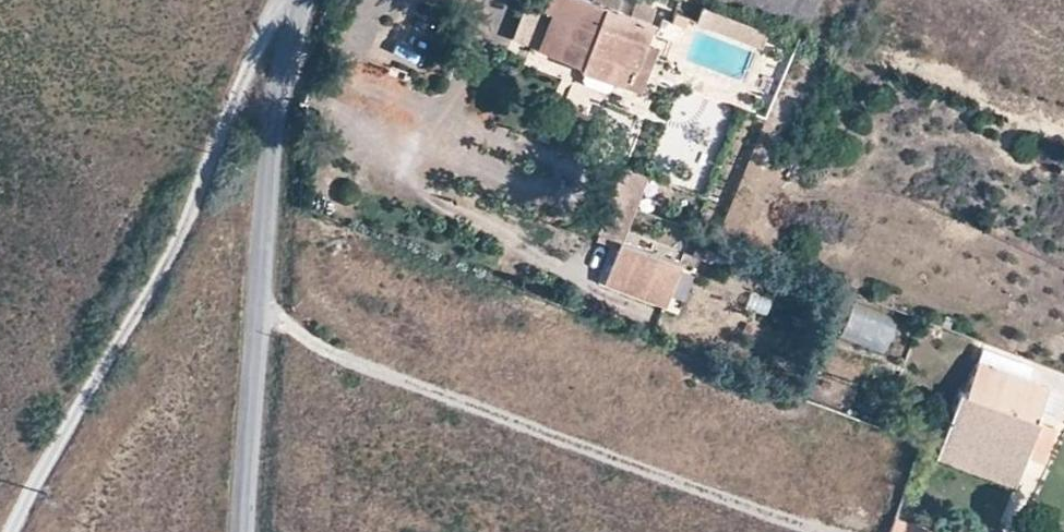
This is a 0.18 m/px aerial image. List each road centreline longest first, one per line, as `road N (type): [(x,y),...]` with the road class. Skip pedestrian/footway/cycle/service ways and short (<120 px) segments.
road 1 (track): [(12,531),(296,0)]
road 2 (track): [(262,316),(423,388),(820,531)]
road 3 (unclassified): [(246,531),(278,95),(303,0)]

